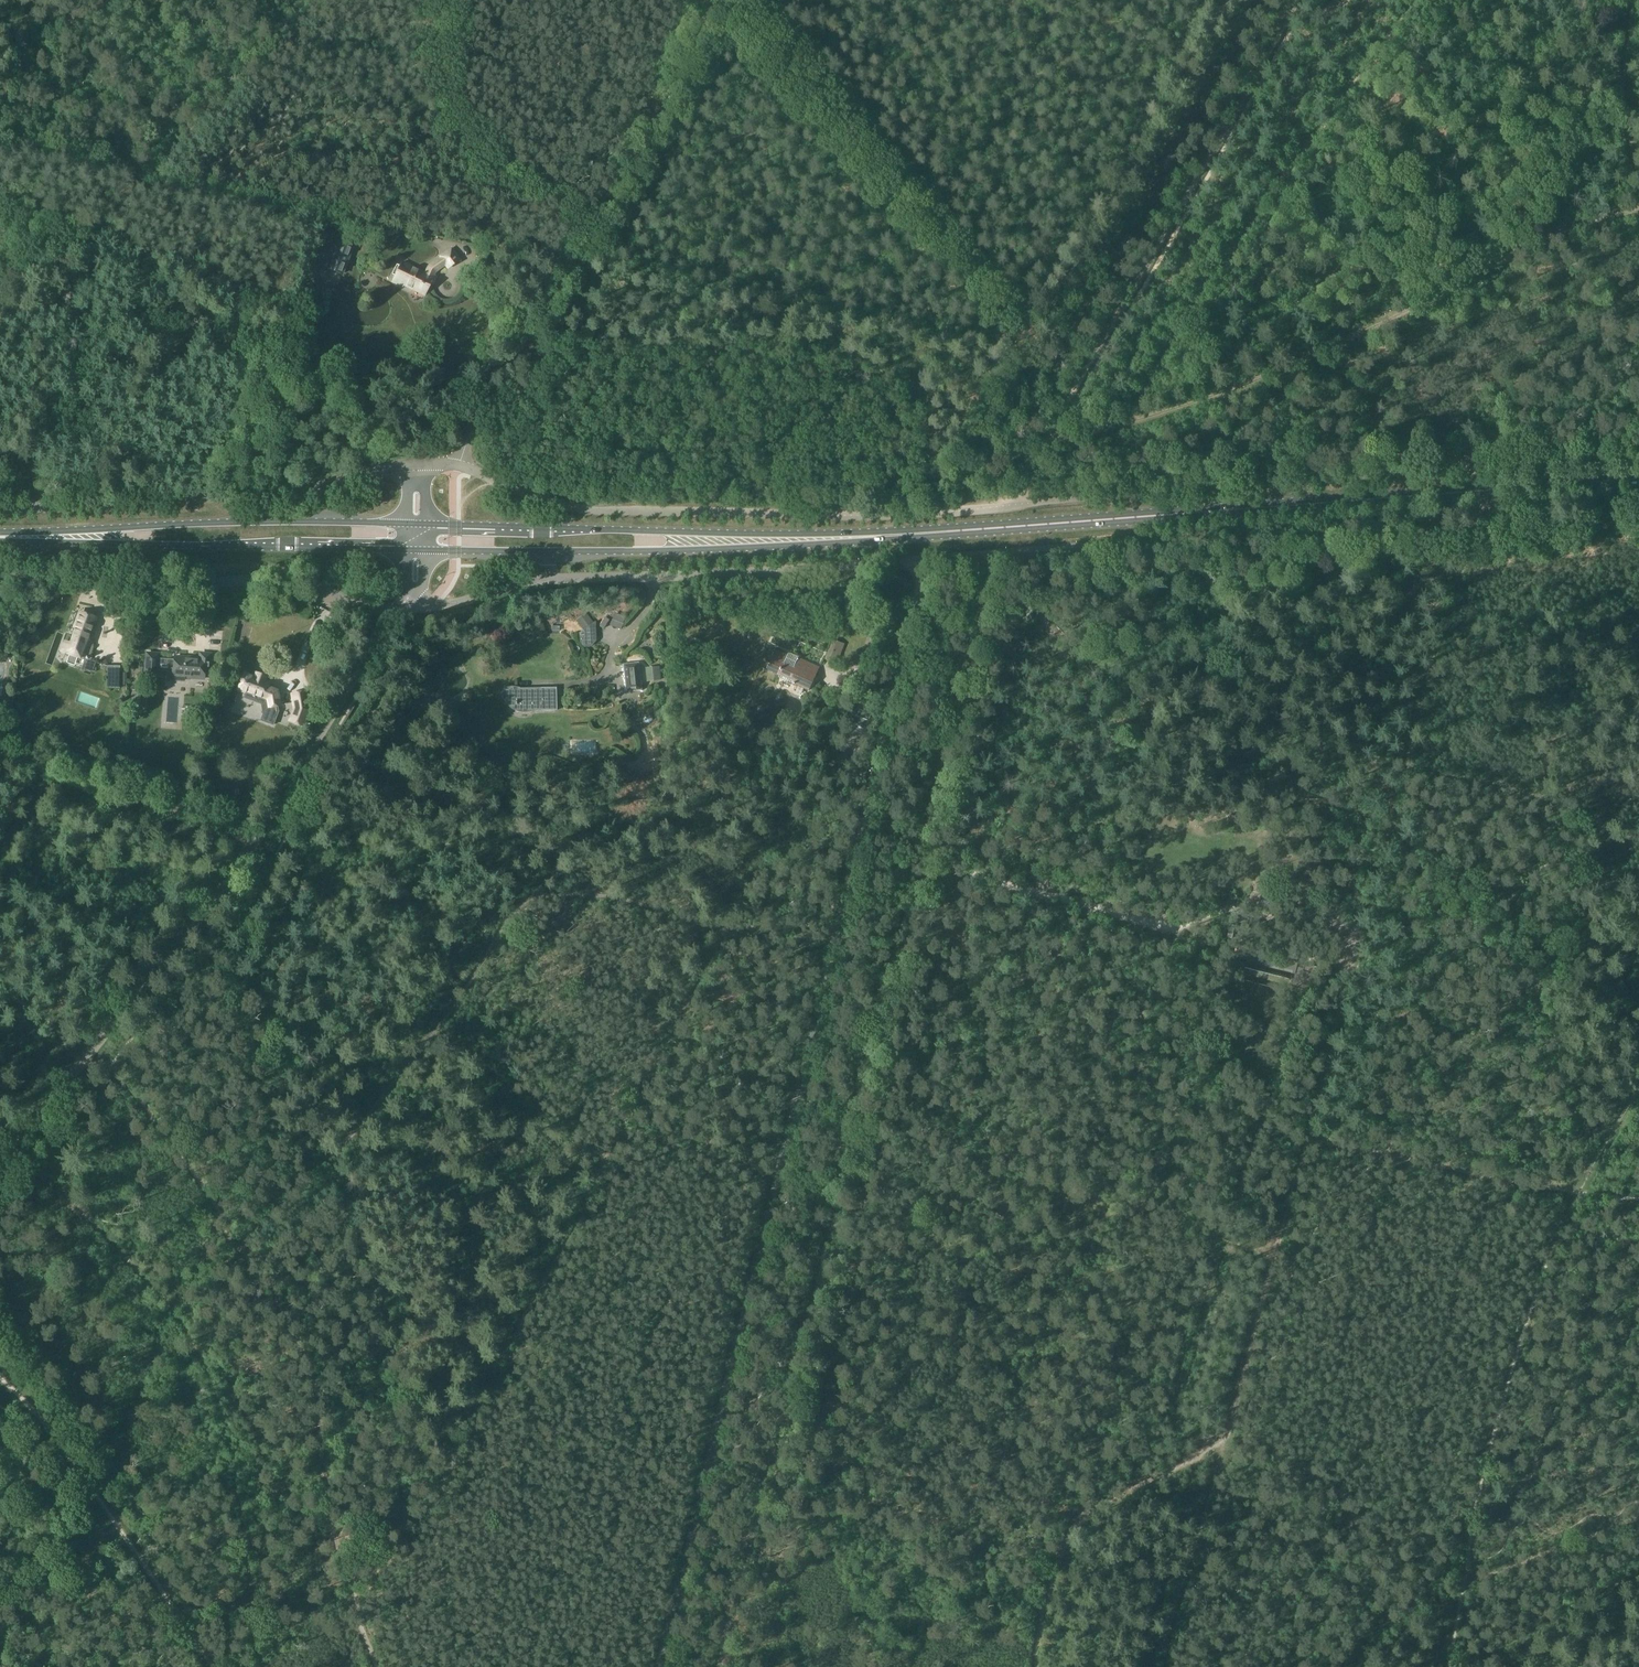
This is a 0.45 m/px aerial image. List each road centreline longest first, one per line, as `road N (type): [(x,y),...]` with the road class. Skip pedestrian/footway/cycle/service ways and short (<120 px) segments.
road 1 (track): [(759,1529),(987,553)]
road 2 (track): [(238,1248),(377,1100),(523,898),(595,893),(727,932),(754,928),(831,943)]
road 3 (primary): [(907,534),(1638,478)]
road 4 (unclassified): [(0,1165),(234,869),(397,611)]
road 5 (track): [(1638,208),(1596,221),(1536,224),(1472,277),(1400,316),(1182,404),(1055,441)]
road 6 (track): [(1186,925),(1080,1109),(1059,1186),(1037,1212),(1085,1259),(1165,1250),(1236,1283),(1271,1276)]
road 7 (unclassified): [(1023,503),(943,512),(586,509),(457,466)]
road 8 (track): [(1308,1141),(1443,602)]
road 9 (unclassified): [(457,466),(475,422),(528,347),(725,0)]
road 10 (unclassified): [(397,611),(532,580),(921,559)]
road 11 (track): [(1254,1340),(1496,1412),(1577,1192)]
road 12 (primary): [(428,551),(785,546),(907,534)]
road 13 (primary): [(907,534),(428,524)]
road 14 (track): [(772,1171),(849,1148),(1213,1210),(1227,1227)]
road 15 (track): [(736,0),(928,212),(1029,338)]
road 16 (unclassified): [(0,509),(311,488),(417,465)]
road 17 (track): [(862,819),(923,841),(985,877),(1126,918),(1186,925),(1246,902)]
road 18 (unclassified): [(397,611),(281,580),(0,567)]
road 19 (track): [(1223,0),(1029,338)]
road 20 (track): [(1614,1127),(1537,1026),(1514,972),(1450,902),(1390,817)]
road 21 (primary): [(406,524),(205,523),(33,537)]
road 22 (primary): [(33,537),(406,551)]
road 23 (track): [(1367,1666),(1495,1570),(1638,1518)]
road 24 (track): [(1308,1141),(1577,1192)]
road 25 (track): [(0,743),(254,840)]
road 26 (unclassified): [(862,819),(921,559)]
road 27 (track): [(1496,1412),(1470,1515),(1448,1666)]
road 28 (track): [(69,1457),(214,1666)]
road 29 (track): [(1081,1517),(885,1464)]
road 30 (track): [(1029,338),(943,499),(943,512)]
road 31 (track): [(1081,1517),(1227,1437)]
road 32 (track): [(1035,1666),(1052,1568),(1081,1517)]
road 33 (track): [(1081,1517),(1117,1605),(1104,1666)]
road 34 (track): [(759,1529),(820,1488),(885,1464)]
road 35 (track): [(723,1666),(759,1529)]
road 36 (track): [(1271,1276),(1308,1141)]
road 37 (track): [(1577,1192),(1638,1087)]

